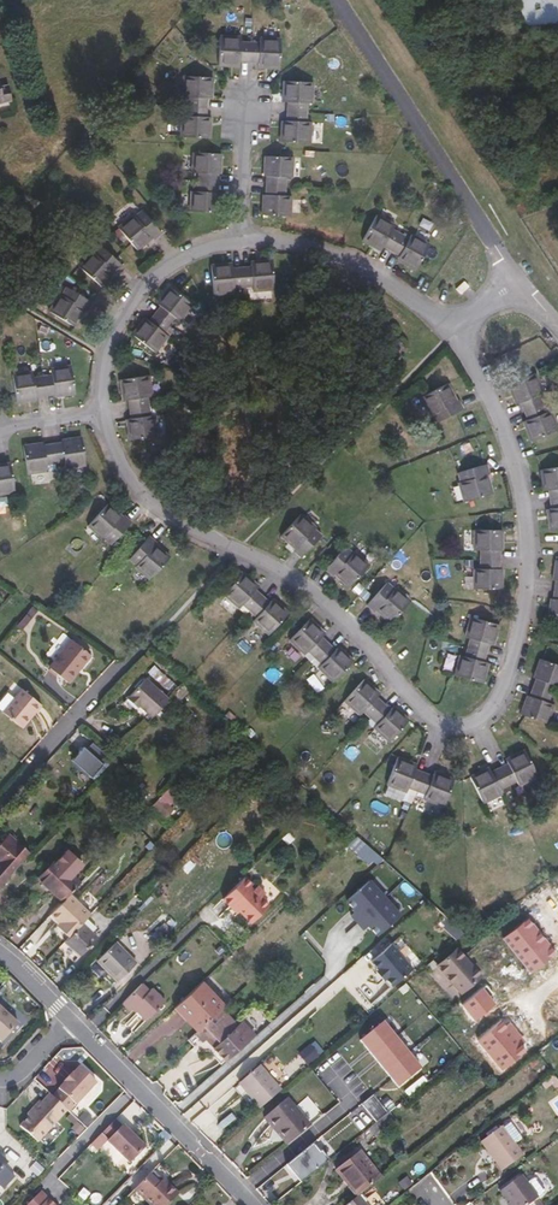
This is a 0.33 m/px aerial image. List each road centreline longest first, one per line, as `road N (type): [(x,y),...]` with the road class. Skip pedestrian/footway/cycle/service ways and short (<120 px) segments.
road 1 (residential): [(100,413),(139,493),(316,595),(428,717),(468,723),(497,698),(517,639),(527,528),(505,431),(451,327)]
road 2 (unclassified): [(504,259),(335,0)]
road 3 (residential): [(66,1018),(247,1204)]
road 4 (residential): [(240,240),(192,251),(132,302),(108,344),(100,413)]
road 5 (residential): [(451,327),(334,253),(240,240)]
road 6 (residential): [(0,805),(125,666)]
road 7 (residential): [(240,240),(248,105)]

